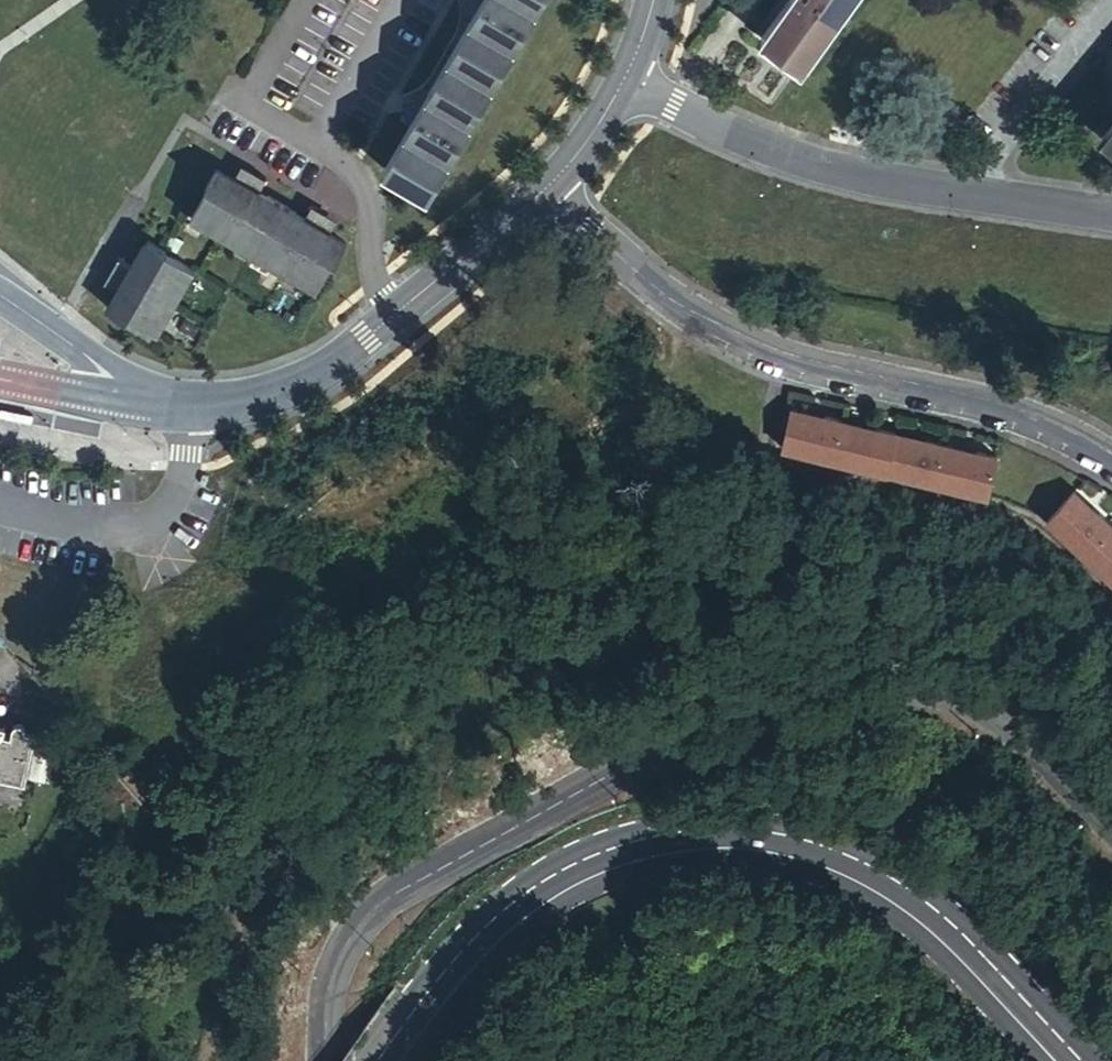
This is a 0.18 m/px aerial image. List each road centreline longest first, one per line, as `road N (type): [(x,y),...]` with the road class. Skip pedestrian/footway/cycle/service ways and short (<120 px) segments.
road 1 (tertiary): [(319,1060),(315,1019),(334,959),(387,898),(707,727),(798,701),(924,705),(1008,743),(1111,843)]
road 2 (primary): [(1068,1060),(960,945),(880,883),(806,851),(708,840),(619,856),(520,908),(436,993),(387,1060)]
road 3 (tertiary): [(542,193),(354,348),(283,388),(228,401),(153,398),(0,298)]
road 4 (tertiary): [(1111,455),(985,400),(799,358),(730,329),(661,292),(542,193)]
road 5 (residential): [(627,78),(793,156),(886,180),(1111,214)]
road 6 (tertiary): [(627,78),(542,193)]

